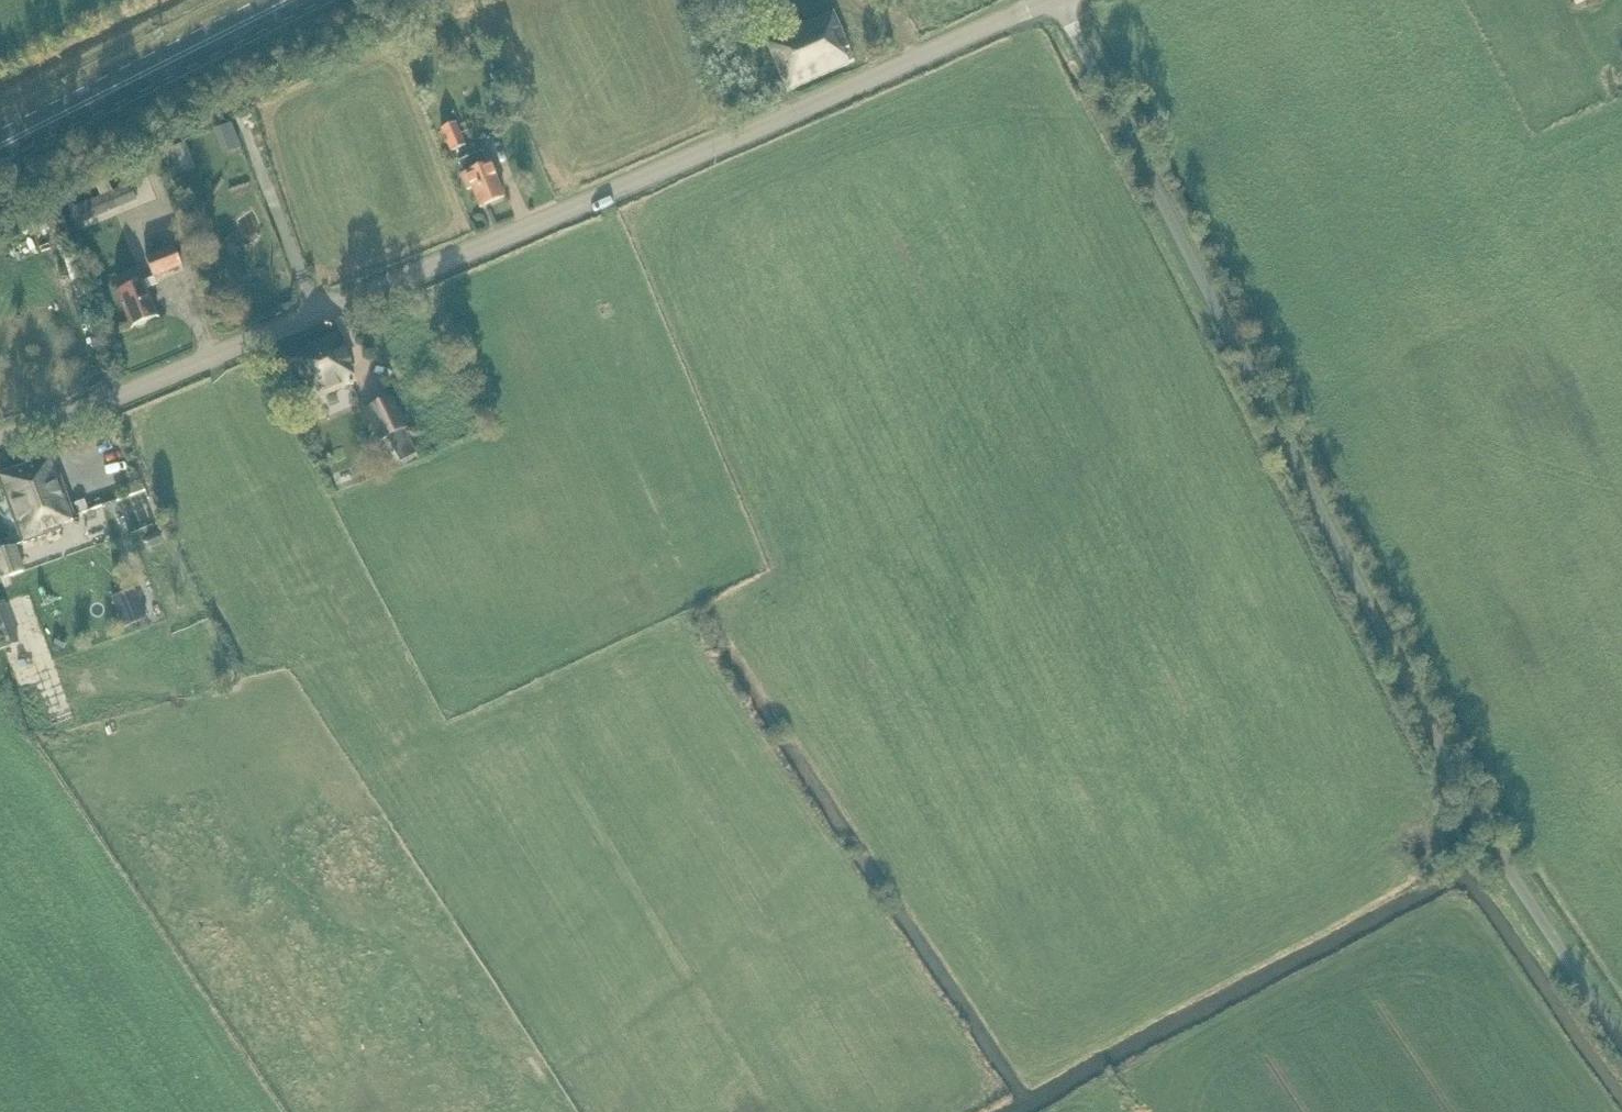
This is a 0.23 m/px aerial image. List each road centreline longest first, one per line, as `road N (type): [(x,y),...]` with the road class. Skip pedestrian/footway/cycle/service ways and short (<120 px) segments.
road 1 (unclassified): [(1621,1048),(1507,873),(1056,1)]
road 2 (unclassified): [(0,439),(569,213),(1056,1)]
road 3 (primary): [(0,148),(293,0)]

